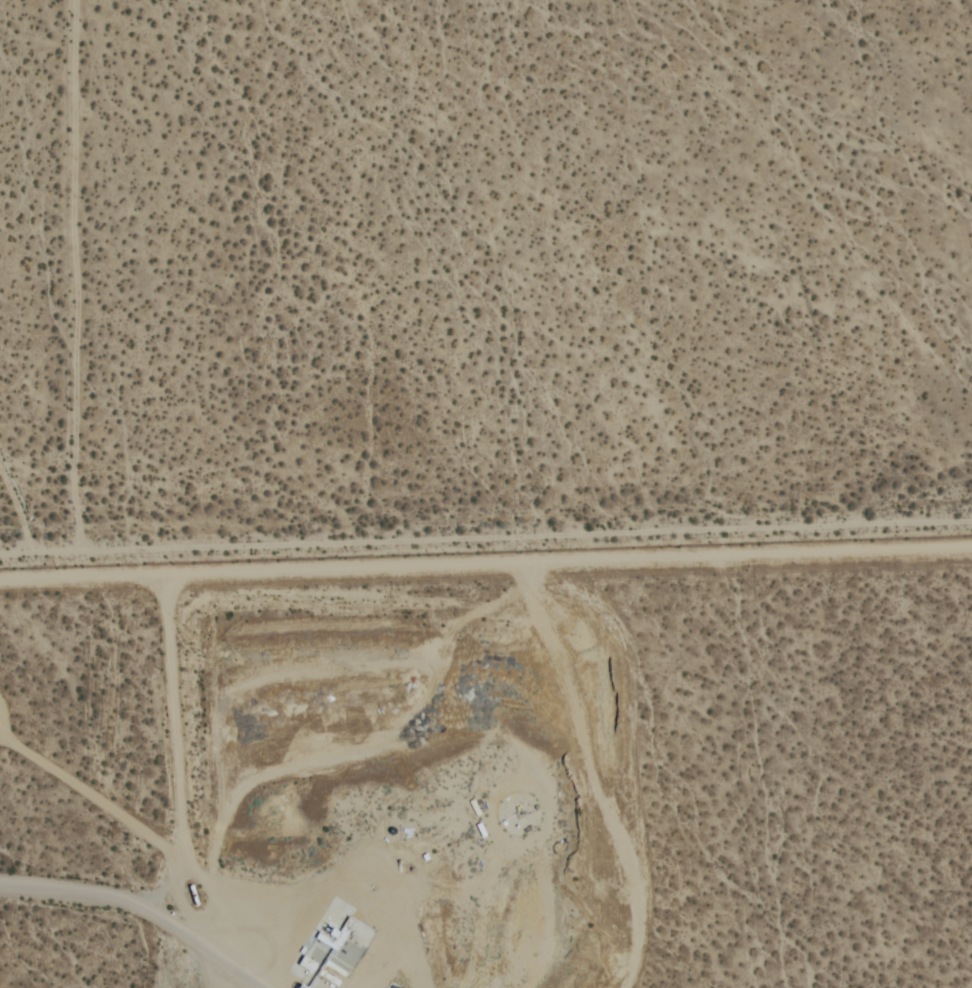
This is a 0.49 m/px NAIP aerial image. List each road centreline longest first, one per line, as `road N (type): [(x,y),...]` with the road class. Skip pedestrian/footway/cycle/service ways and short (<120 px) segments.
road 1 (track): [(971,521),(0,555)]
road 2 (track): [(84,551),(78,0)]

